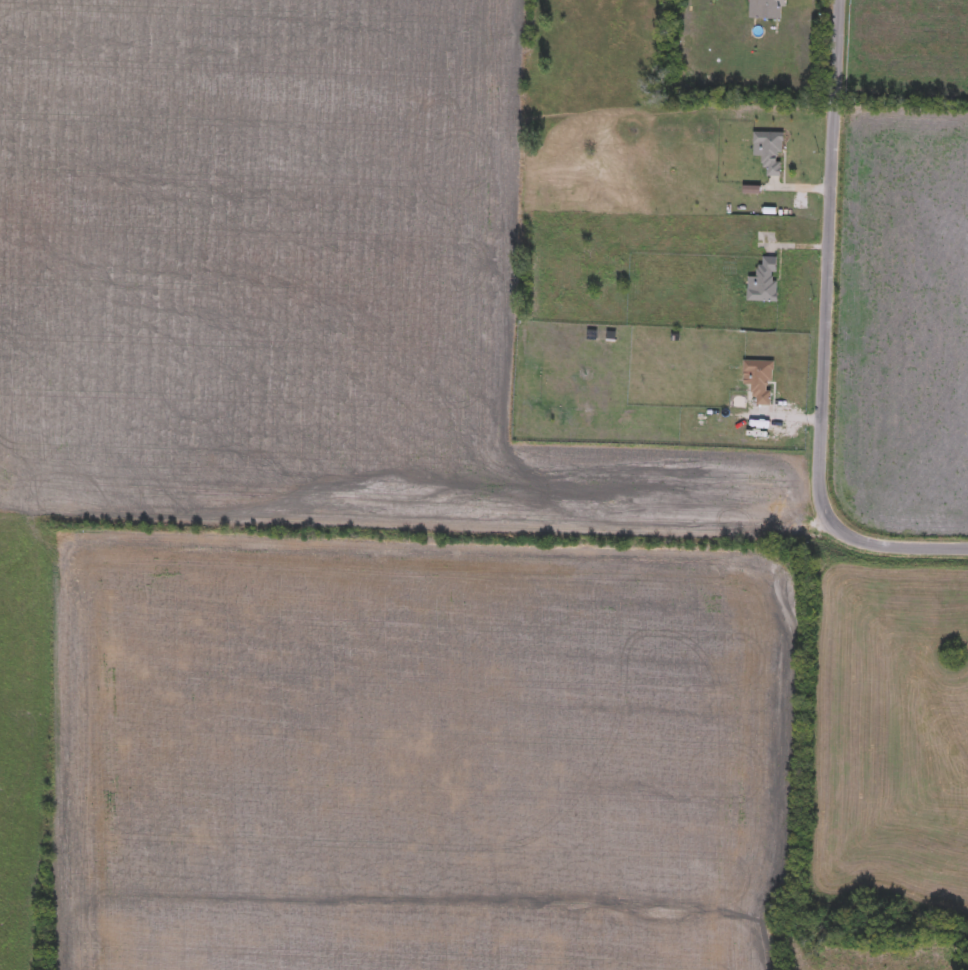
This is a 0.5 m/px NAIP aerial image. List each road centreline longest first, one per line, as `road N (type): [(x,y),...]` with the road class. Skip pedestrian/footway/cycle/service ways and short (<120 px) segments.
road 1 (residential): [(841,0),(822,498),(837,525),(859,541),(967,546)]

